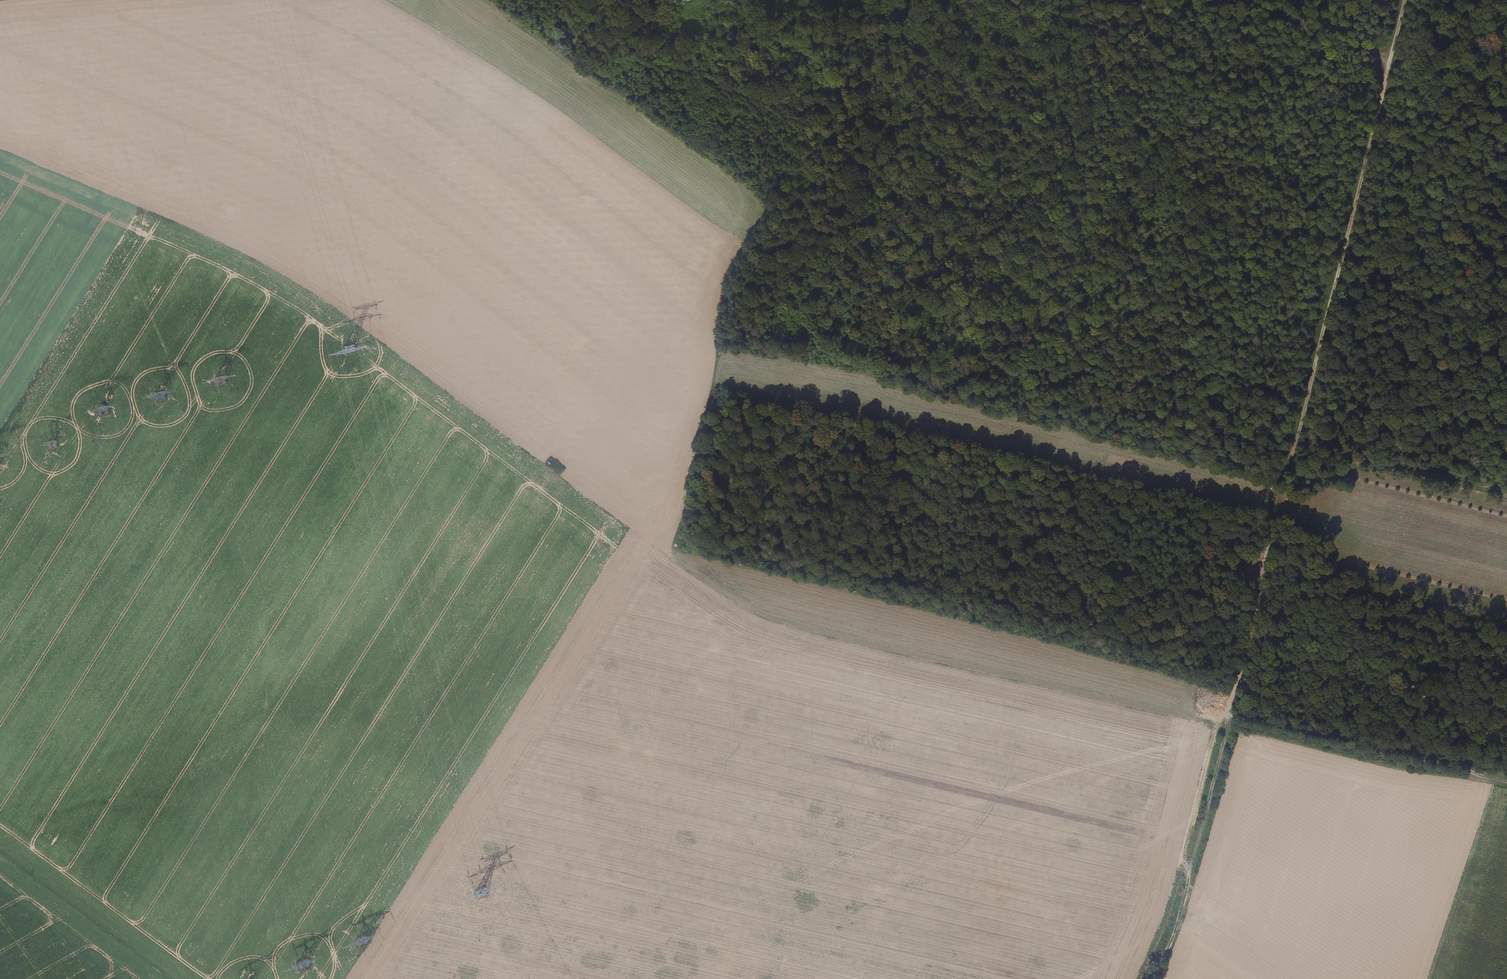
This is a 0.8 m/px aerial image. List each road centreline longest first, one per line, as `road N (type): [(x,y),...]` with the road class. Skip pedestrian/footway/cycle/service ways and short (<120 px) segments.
road 1 (track): [(1403,0),(1293,454),(1265,498),(1268,527),(1244,656),(1178,916),(1152,978)]

